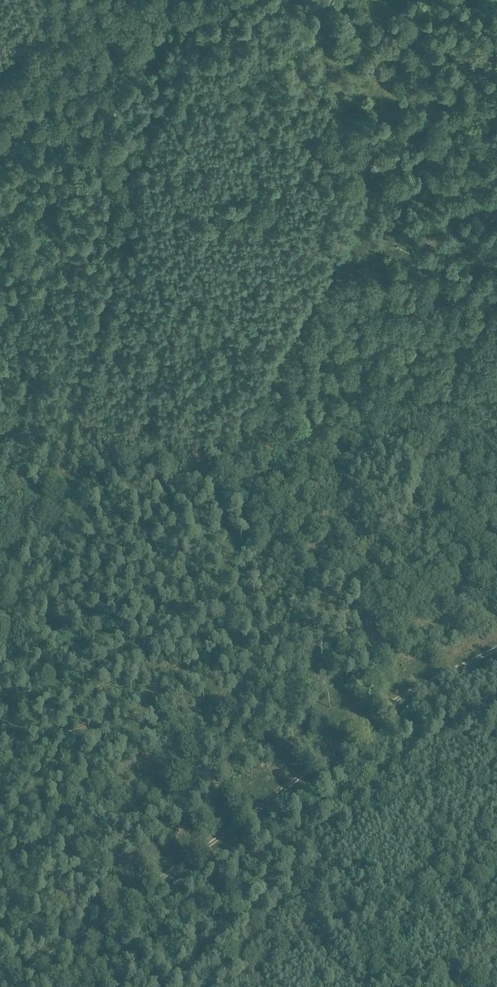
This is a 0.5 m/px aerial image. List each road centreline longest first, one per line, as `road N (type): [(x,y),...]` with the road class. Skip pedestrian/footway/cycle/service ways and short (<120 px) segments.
road 1 (track): [(6,986),(253,814),(426,679),(496,641)]
road 2 (track): [(0,107),(174,0)]

